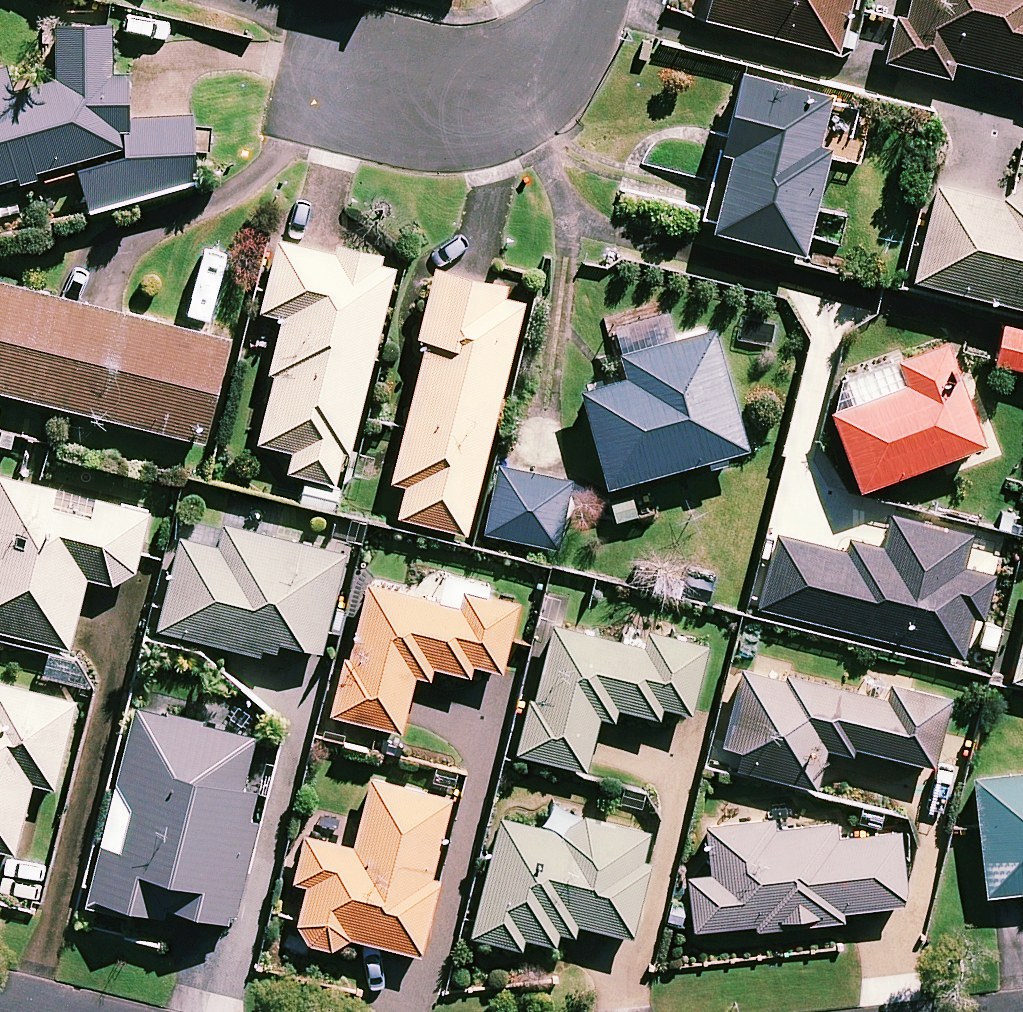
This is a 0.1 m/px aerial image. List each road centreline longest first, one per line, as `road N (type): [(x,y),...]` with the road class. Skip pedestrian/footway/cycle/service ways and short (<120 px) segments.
road 1 (residential): [(339,73),(475,104),(526,92),(562,53),(585,0)]

